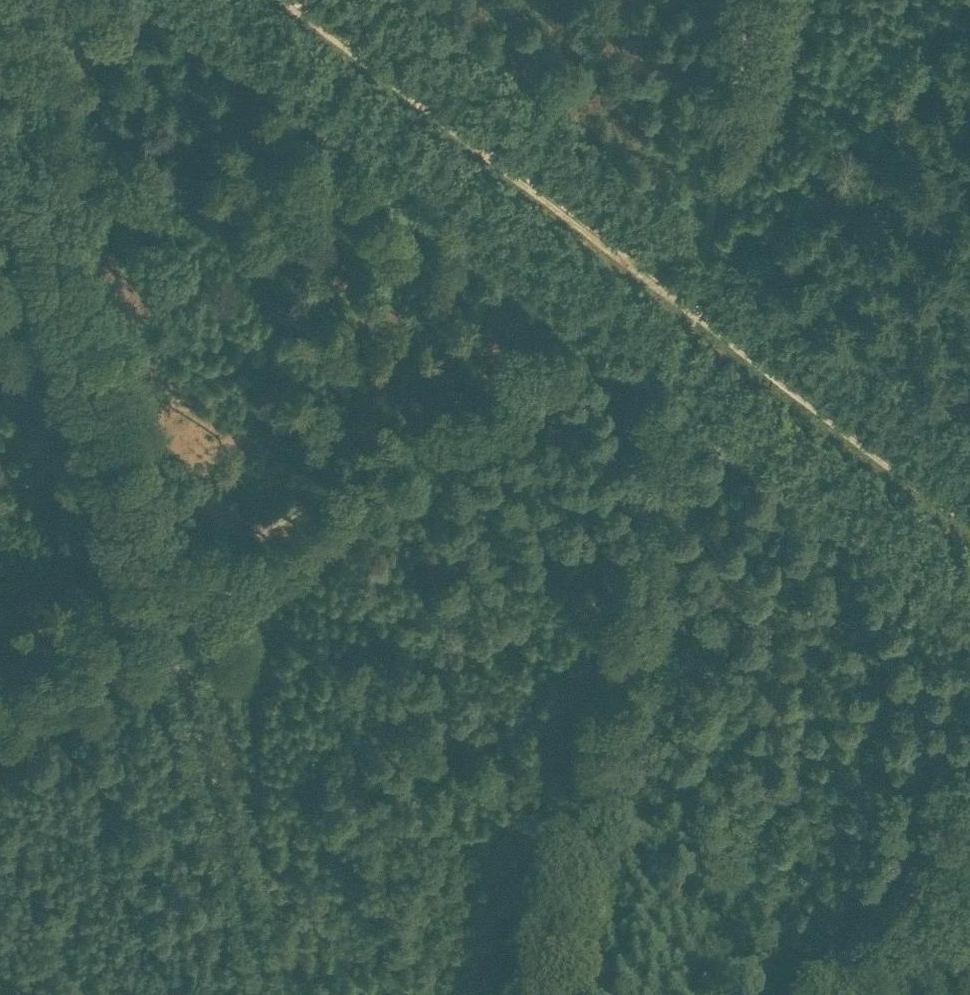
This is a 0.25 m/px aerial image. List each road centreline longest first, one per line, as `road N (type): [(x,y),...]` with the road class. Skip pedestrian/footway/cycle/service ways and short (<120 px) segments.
road 1 (track): [(755,0),(558,994)]
road 2 (track): [(969,523),(283,0)]
road 3 (track): [(0,706),(712,223)]
road 4 (track): [(269,994),(158,598)]
road 5 (track): [(860,994),(969,834)]

